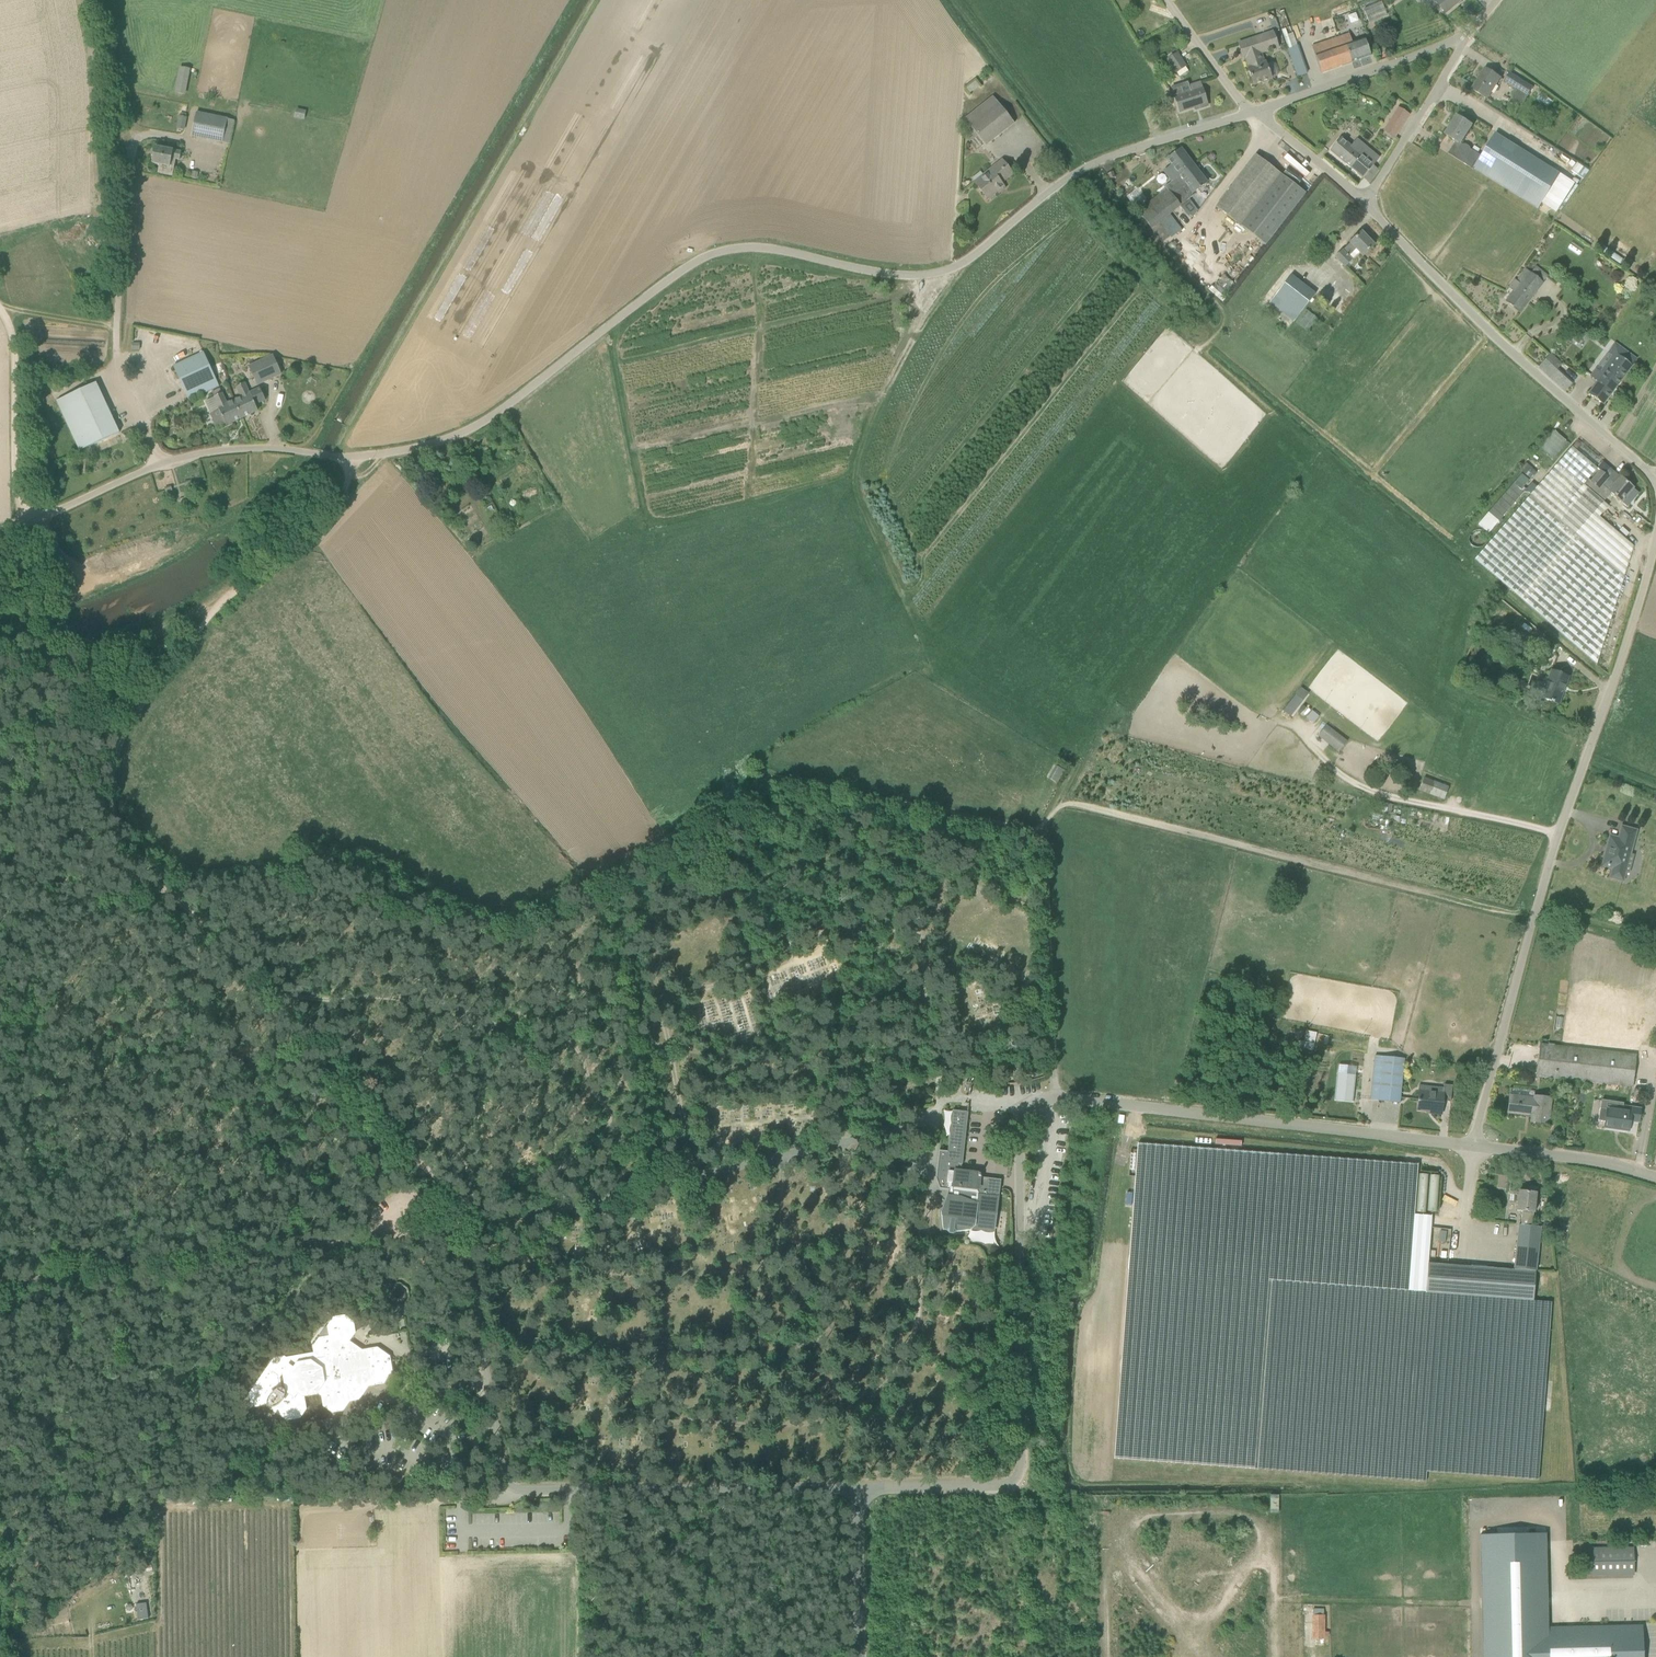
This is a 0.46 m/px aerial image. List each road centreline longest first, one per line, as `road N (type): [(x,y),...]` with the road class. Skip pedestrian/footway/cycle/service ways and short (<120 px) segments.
road 1 (unclassified): [(32,522),(159,463),(205,453),(288,450),(353,459),(460,434),(707,256),(759,247),(866,270),(933,273),(962,264),(1093,164),(1253,112)]
road 2 (unclassified): [(858,1489),(1000,1485),(1022,1468),(1021,1124),(1037,1104),(1056,1097),(1473,1145)]
road 3 (track): [(1533,921),(1065,805),(1044,827),(1056,1097)]
road 4 (track): [(138,711),(121,741),(110,793),(140,860),(273,992),(323,1030),(382,1122),(445,1190),(461,1229)]
road 5 (unclassified): [(1473,1145),(1537,906),(1655,533)]
road 6 (unclassified): [(858,1489),(515,1492),(461,1229)]
road 7 (track): [(0,1279),(461,1229)]
road 8 (track): [(924,635),(856,498),(855,476),(917,336),(962,264)]
road 9 (unclassified): [(1655,479),(1486,329),(1364,202)]
road 10 (track): [(353,459),(321,520),(230,597),(138,711)]
road 11 (track): [(77,581),(59,537),(32,522),(22,502),(19,330),(2,307)]
road 12 (track): [(1270,122),(1208,204),(1180,267),(1224,318),(1192,364)]
road 13 (track): [(924,635),(947,681),(1078,762),(1058,808)]
road 14 (unclassified): [(1253,112),(1470,33)]
road 15 (unclassified): [(1364,202),(1470,33)]
road 16 (unclassified): [(1655,1176),(1473,1145)]
road 17 (unclassified): [(861,1656),(858,1489)]
road 18 (unclassified): [(1364,202),(1253,112)]
road 19 (unclassified): [(1253,112),(1167,0)]
road 20 (track): [(1537,906),(1655,941)]

